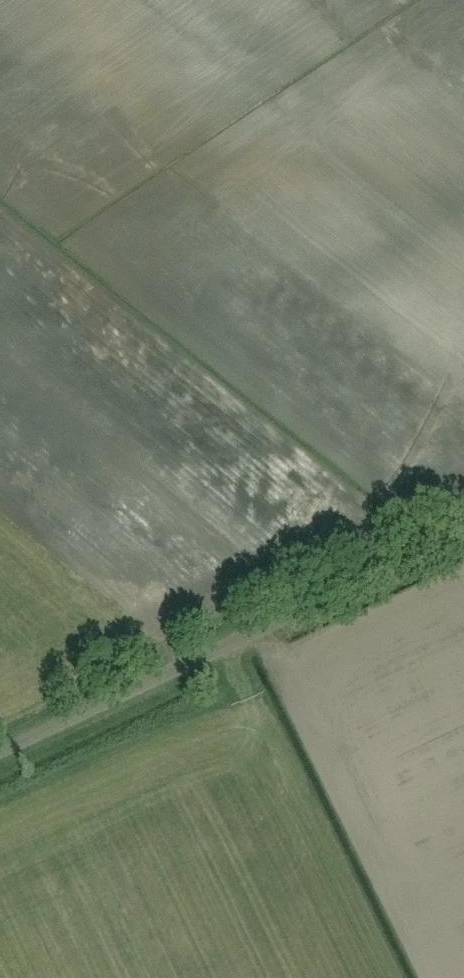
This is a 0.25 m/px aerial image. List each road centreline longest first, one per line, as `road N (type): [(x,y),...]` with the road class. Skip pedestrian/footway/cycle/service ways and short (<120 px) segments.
road 1 (unclassified): [(0,764),(463,540)]

